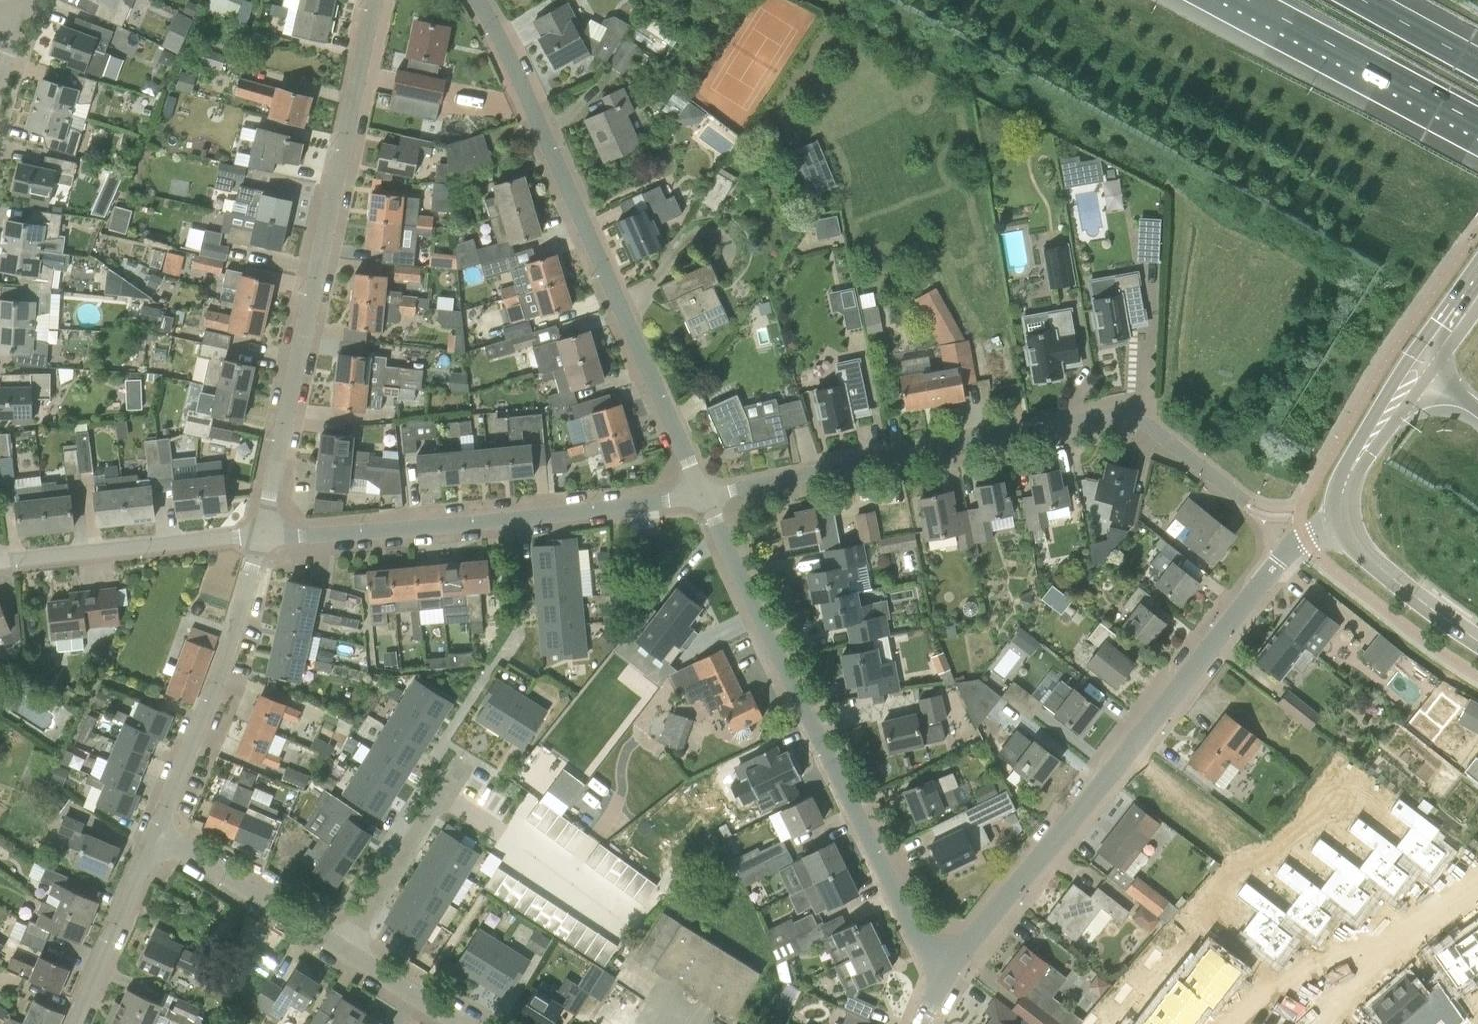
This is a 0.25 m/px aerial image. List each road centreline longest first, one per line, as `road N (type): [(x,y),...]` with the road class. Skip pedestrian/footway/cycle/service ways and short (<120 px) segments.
road 1 (residential): [(937,988),(1278,563),(1341,525)]
road 2 (residential): [(705,499),(814,468),(1105,416),(1142,423),(1246,505)]
road 3 (residential): [(705,499),(500,39),(472,0)]
road 4 (residential): [(260,538),(378,0)]
road 5 (residential): [(937,988),(705,499)]
road 6 (residential): [(260,538),(705,499)]
road 7 (residential): [(462,1023),(152,837)]
road 8 (residential): [(152,837),(210,705),(260,538)]
road 9 (residential): [(0,565),(260,538)]
road 10 (motorway): [(1247,0),(1477,124)]
road 11 (residential): [(74,1023),(152,837)]
road 12 (tertiary): [(1477,641),(1358,548),(1341,525)]
road 13 (tertiary): [(1341,525),(1348,474),(1419,368)]
road 14 (unknown): [(1477,886),(1362,964)]
road 15 (unknown): [(1362,964),(1319,976),(1239,1023)]
road 16 (motorway): [(1477,60),(1368,0)]

